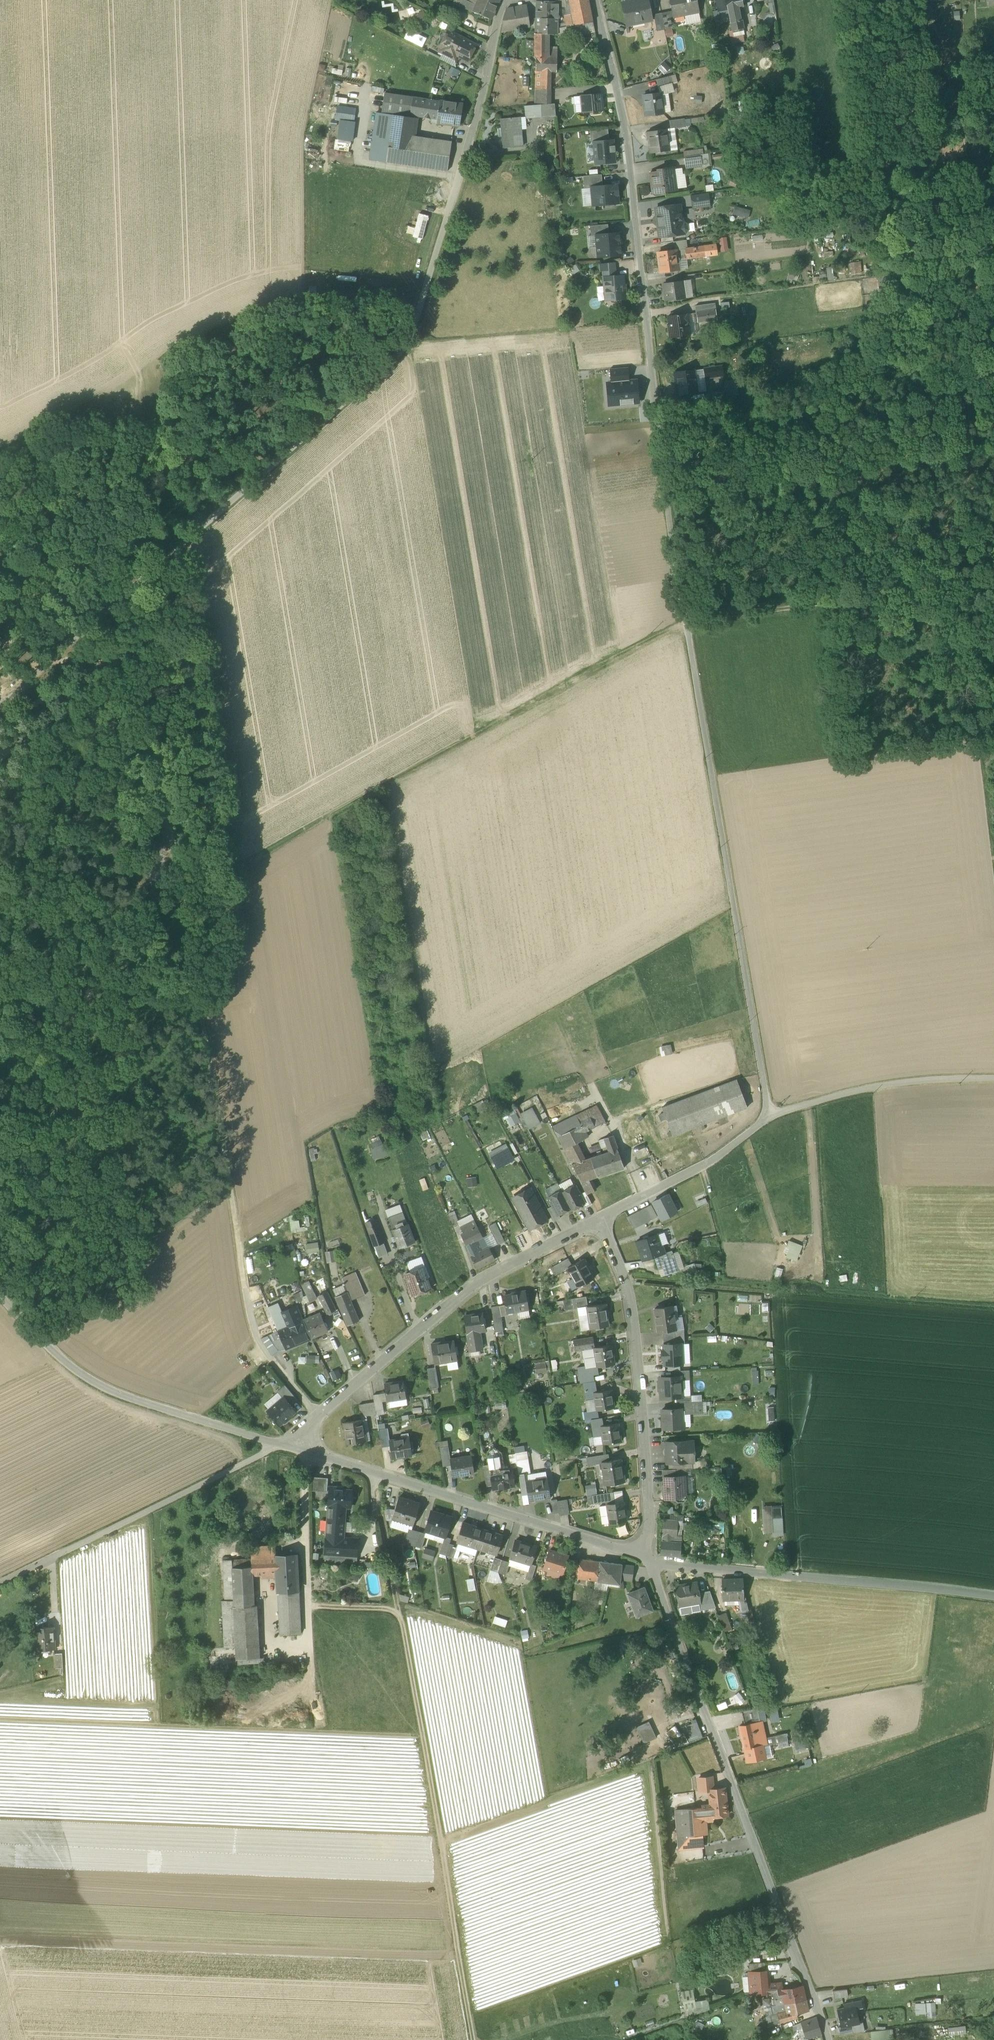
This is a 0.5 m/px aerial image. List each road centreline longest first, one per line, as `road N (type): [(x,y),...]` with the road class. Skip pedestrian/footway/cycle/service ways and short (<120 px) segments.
road 1 (track): [(182,897),(685,618),(993,576)]
road 2 (track): [(317,1415),(257,1343),(130,589)]
road 3 (track): [(658,424),(769,1117)]
road 4 (track): [(473,2039),(373,1472)]
road 5 (track): [(130,589),(406,347),(464,164)]
road 6 (unclassified): [(649,1561),(828,2039)]
road 7 (residential): [(593,0),(625,124),(658,424)]
road 8 (residential): [(596,1219),(474,1284),(285,1445)]
road 9 (residential): [(285,1445),(649,1561)]
road 10 (residential): [(596,1219),(633,1312),(649,1561)]
road 11 (unclassified): [(0,1296),(67,1365),(111,1393),(285,1445)]
road 12 (unclassified): [(285,1445),(0,1583)]
road 13 (residential): [(769,1117),(915,1079),(993,1077)]
road 14 (unclassified): [(786,1575),(993,1596)]
road 15 (residential): [(769,1117),(718,1158),(596,1219)]
road 16 (track): [(0,703),(130,589)]
road 17 (residential): [(509,0),(464,164)]
road 18 (residential): [(649,1561),(786,1575)]

